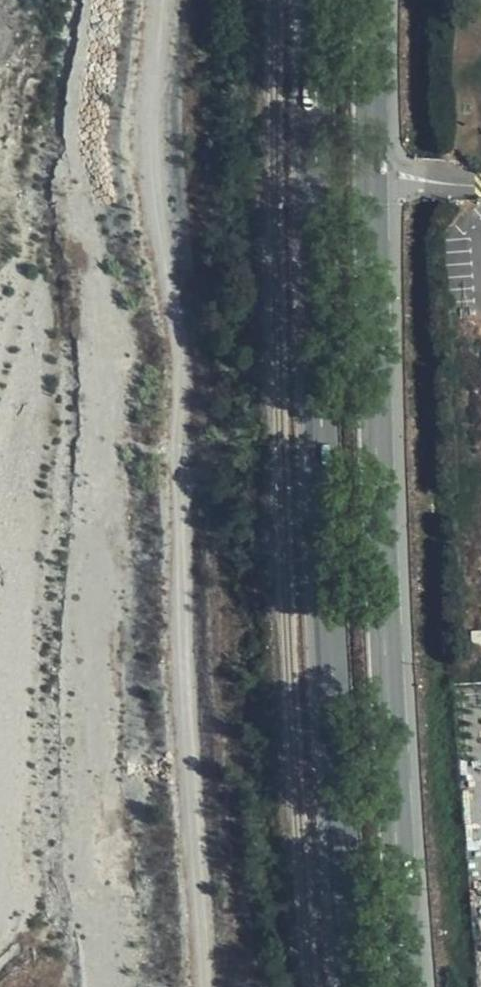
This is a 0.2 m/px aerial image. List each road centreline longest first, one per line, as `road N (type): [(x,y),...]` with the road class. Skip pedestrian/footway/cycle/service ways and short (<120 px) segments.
road 1 (primary): [(316,0),(321,450),(354,986)]
road 2 (track): [(191,0),(189,986)]
road 3 (primary): [(410,986),(378,460),(373,176)]
road 4 (primary): [(373,176),(376,0)]

